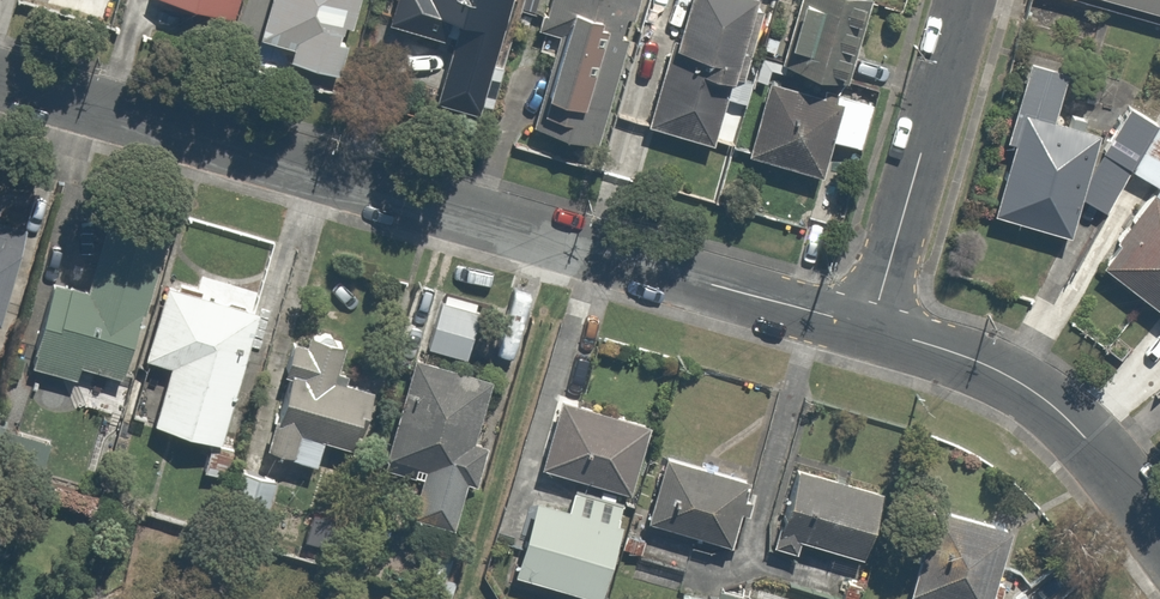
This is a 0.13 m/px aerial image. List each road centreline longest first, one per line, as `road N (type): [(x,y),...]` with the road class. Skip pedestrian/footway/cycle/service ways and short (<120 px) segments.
road 1 (residential): [(869,330),(0,84)]
road 2 (residential): [(1159,540),(1089,448),(1033,395),(980,367),(869,330)]
road 3 (residential): [(869,330),(961,0)]

